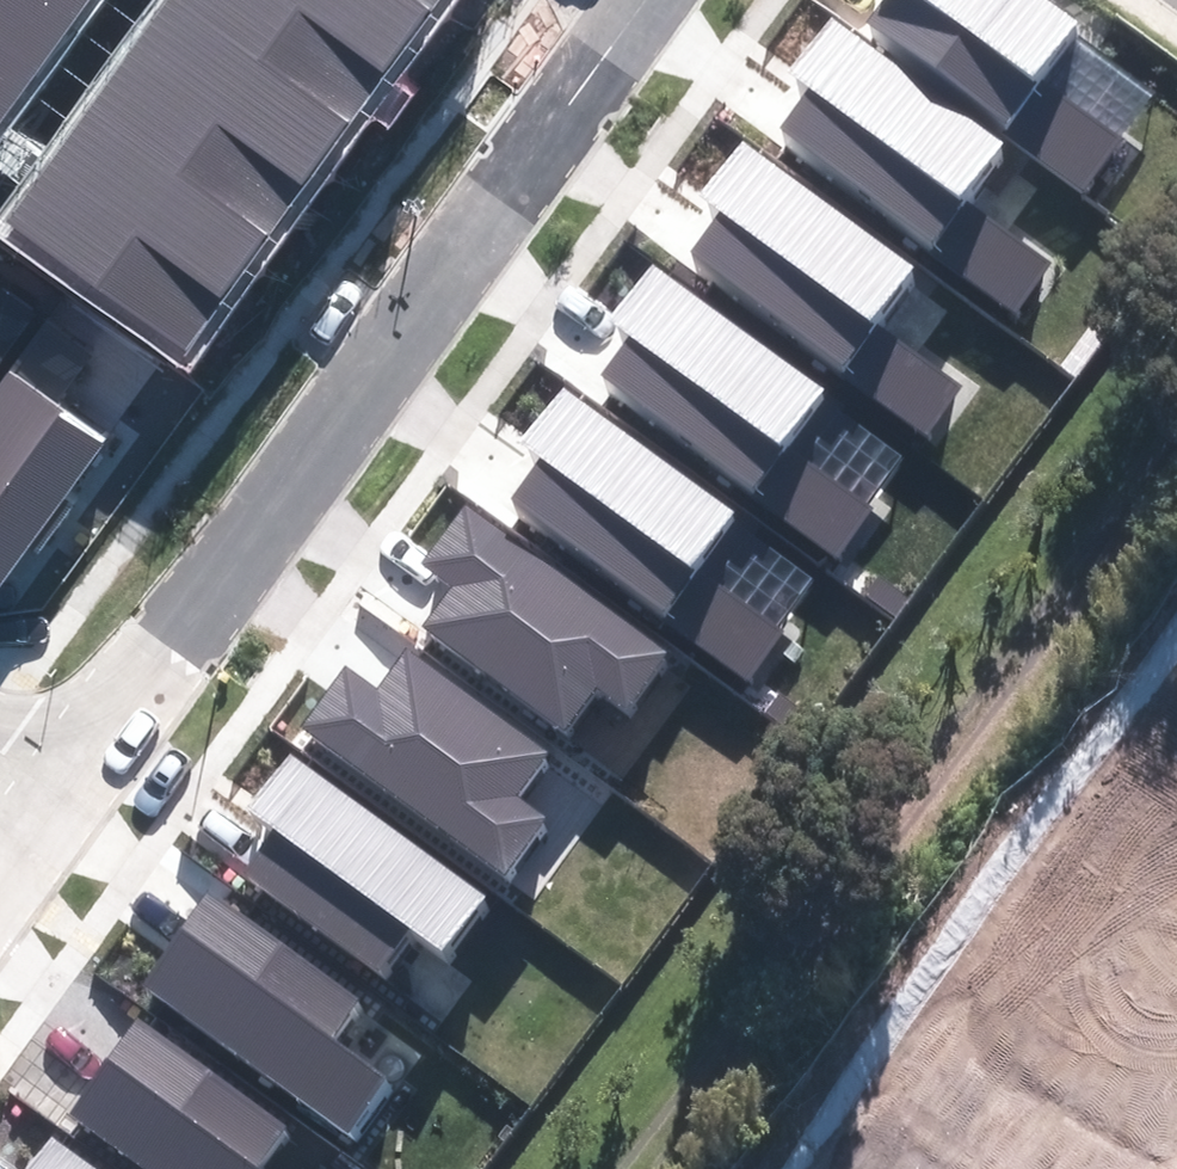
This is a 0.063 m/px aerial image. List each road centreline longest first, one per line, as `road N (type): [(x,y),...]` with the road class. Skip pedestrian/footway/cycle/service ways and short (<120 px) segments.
road 1 (residential): [(619,3),(73,784)]
road 2 (unknown): [(1176,423),(611,1168)]
road 3 (residential): [(1176,678),(1146,683),(924,990),(938,1050),(1101,1168)]
road 4 (residential): [(73,784),(0,884)]

